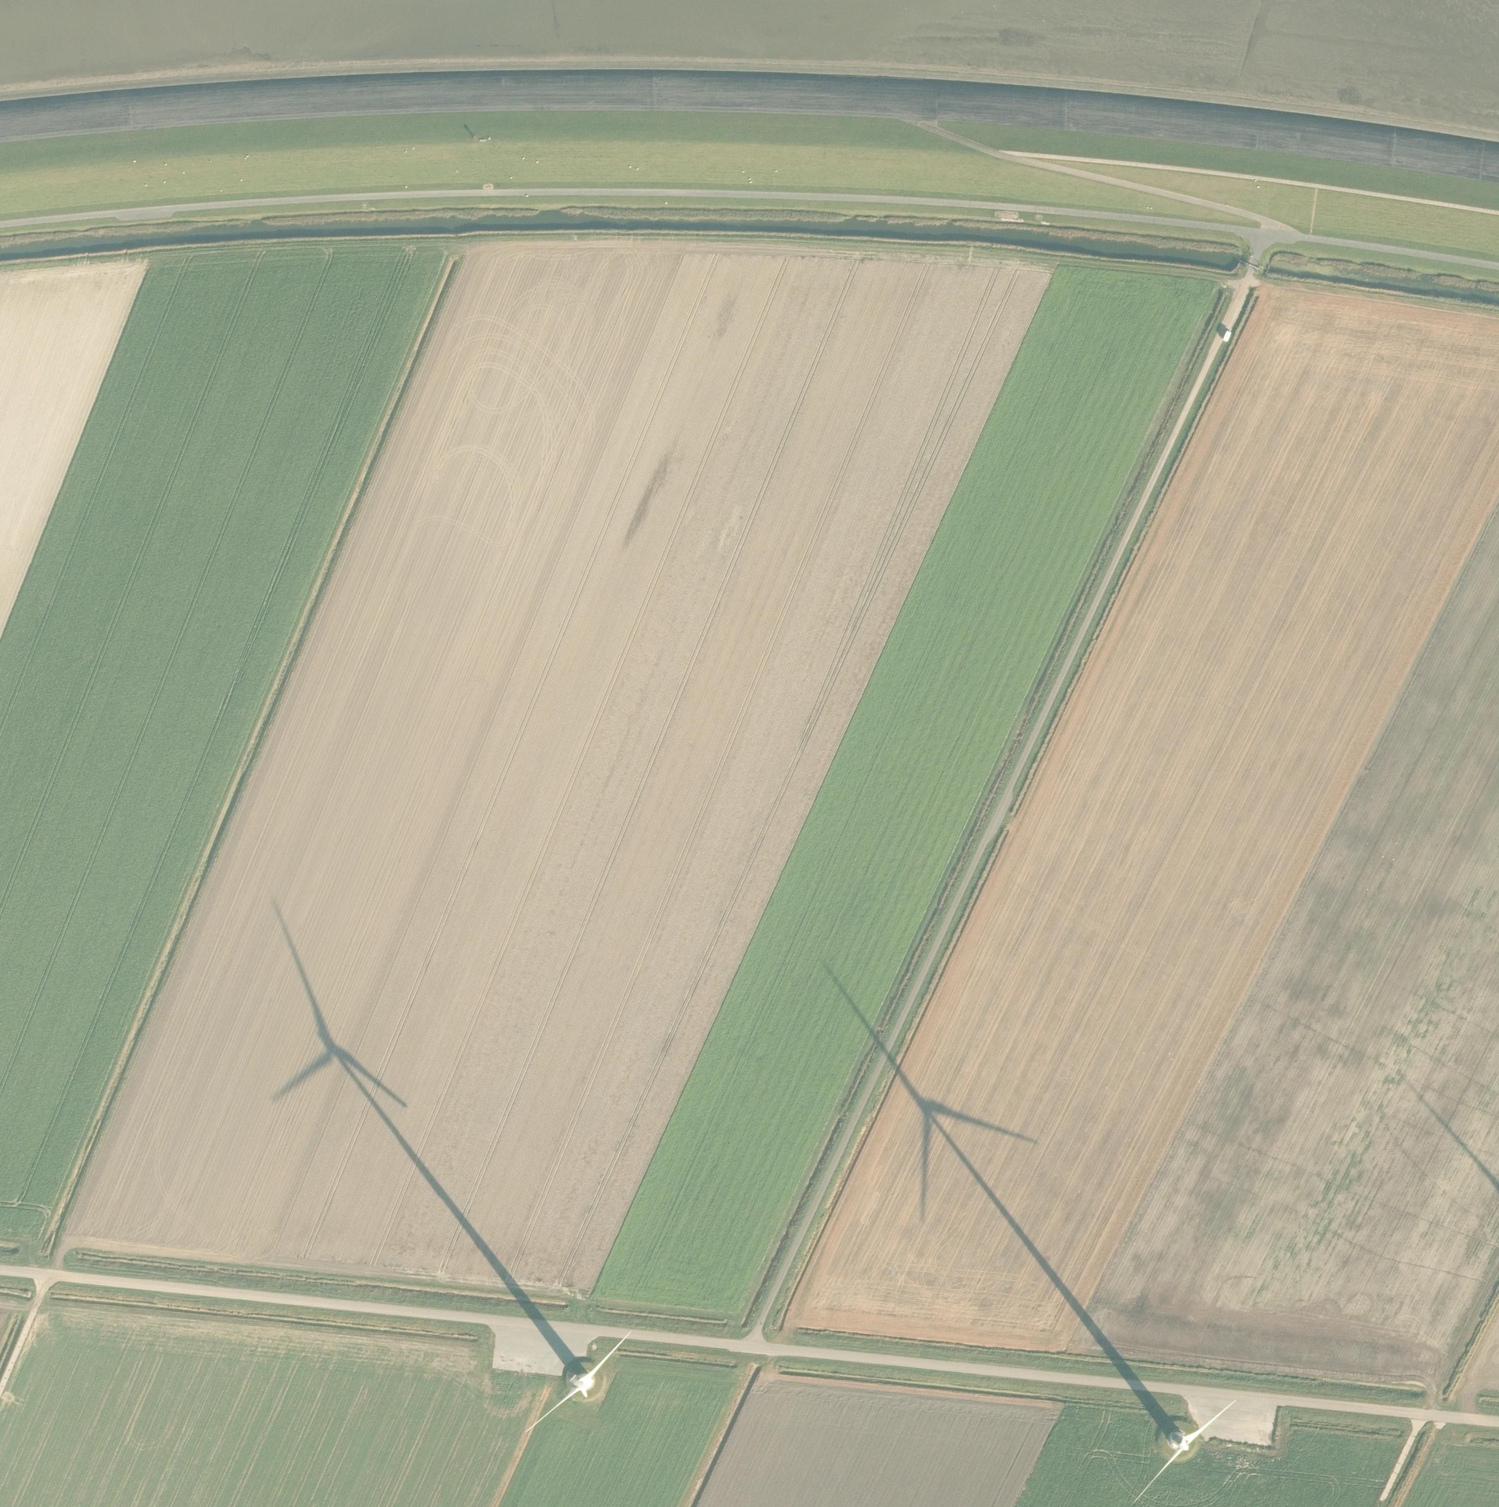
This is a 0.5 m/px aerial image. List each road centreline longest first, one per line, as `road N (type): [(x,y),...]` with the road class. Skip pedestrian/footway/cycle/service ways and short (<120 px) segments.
road 1 (unclassified): [(750,1346),(1269,235)]
road 2 (unclassified): [(750,1346),(0,1270)]
road 3 (unclassified): [(1498,1424),(750,1346)]

